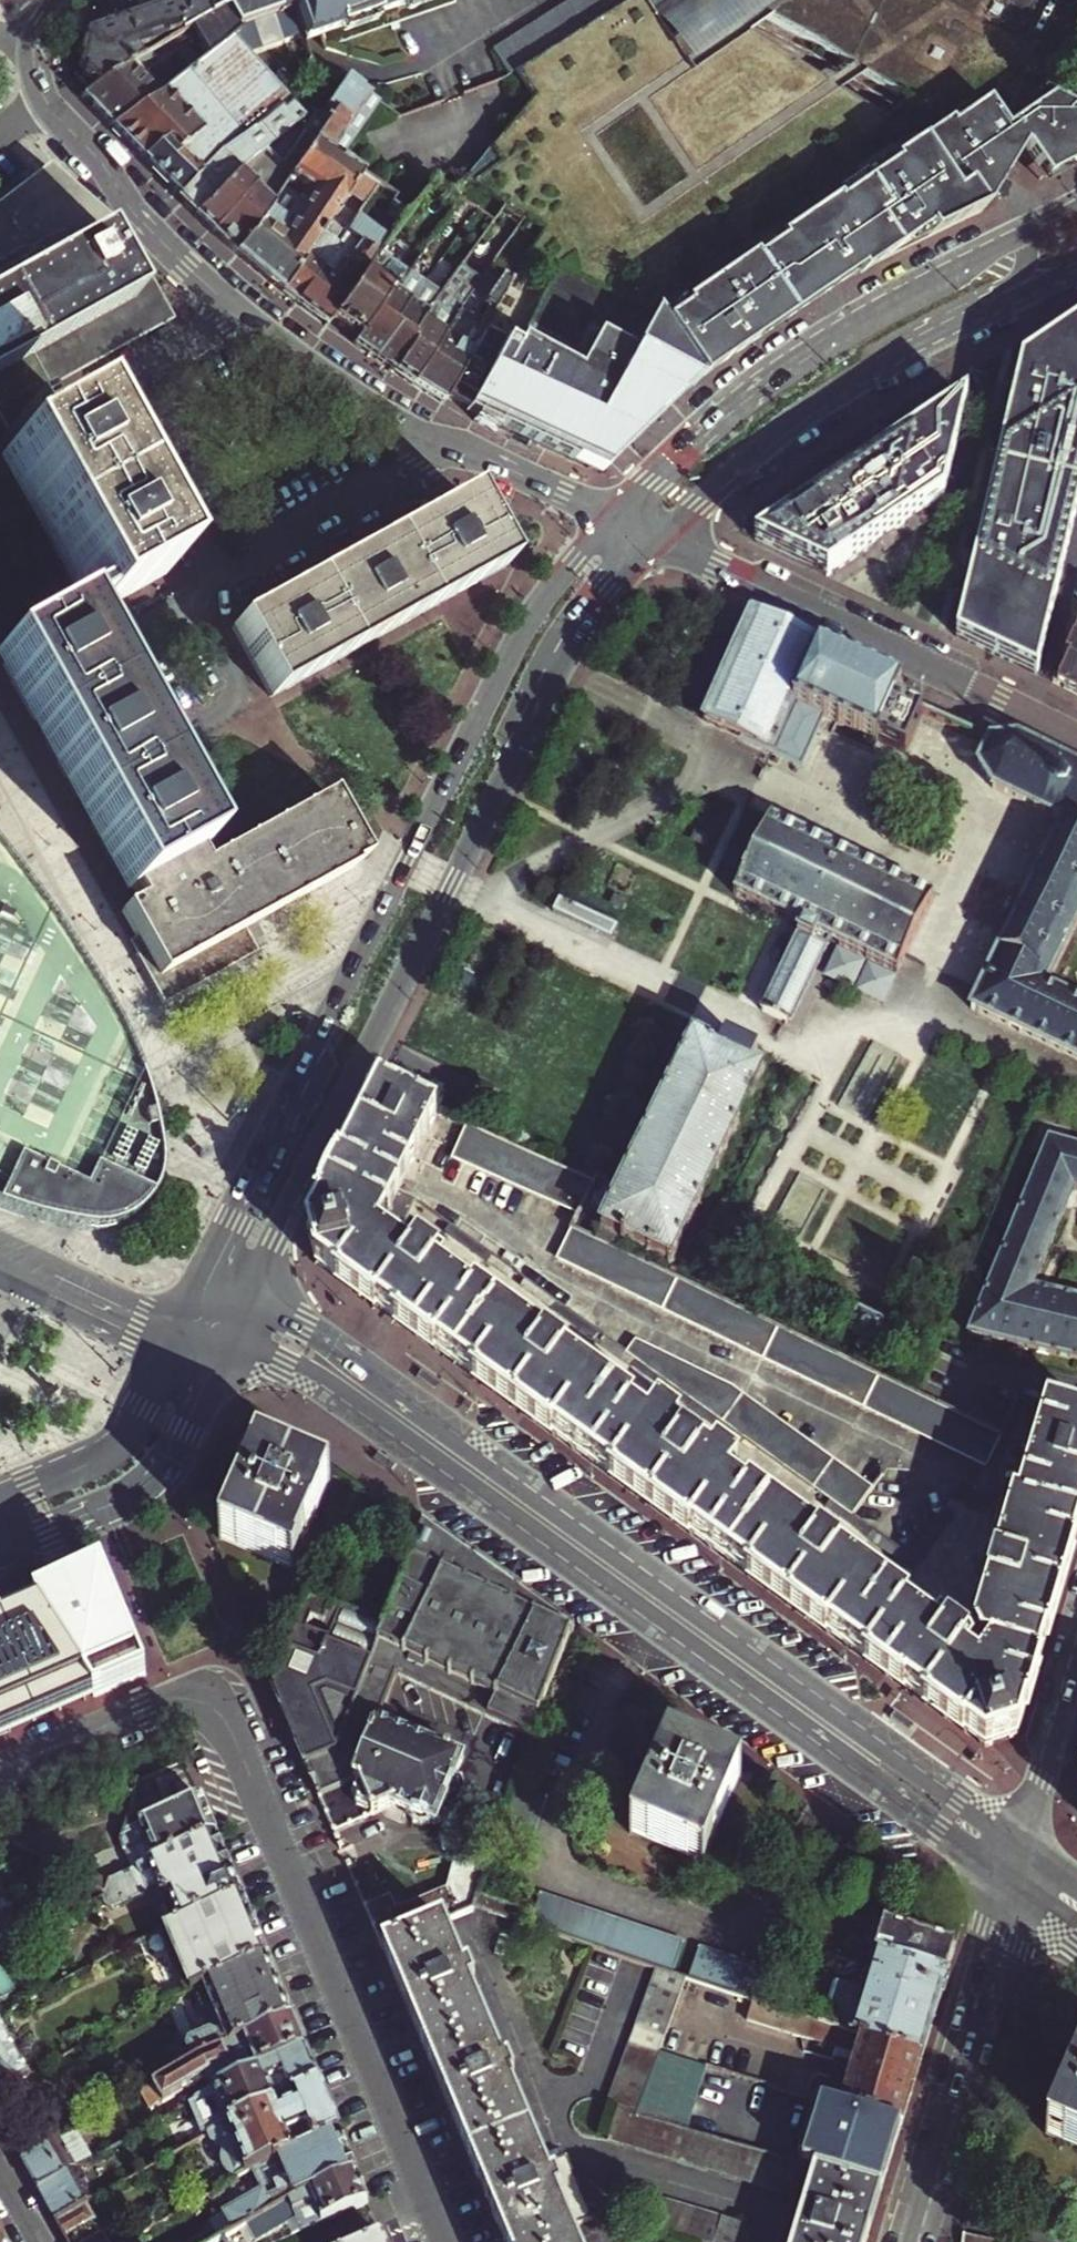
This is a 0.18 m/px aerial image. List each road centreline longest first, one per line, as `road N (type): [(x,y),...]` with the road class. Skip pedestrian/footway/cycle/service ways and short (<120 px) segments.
road 1 (secondary): [(228,1344),(284,1361),(410,1445),(1015,1885)]
road 2 (secondary): [(1027,1846),(325,1338),(284,1316),(243,1309)]
road 3 (secondary): [(614,517),(546,599),(503,675),(191,1312)]
road 4 (secondary): [(243,1309),(565,655),(659,538)]
road 5 (residential): [(614,517),(382,410),(205,282),(151,232),(95,152),(61,119),(38,80),(30,45)]
road 6 (residential): [(227,1718),(445,2241)]
road 7 (secondary): [(1076,208),(773,379),(614,517)]
road 8 (secondary): [(659,538),(802,412),(894,356),(1076,267)]
road 9 (tertiary): [(659,538),(1076,739)]
road 10 (residential): [(909,2241),(1015,1885)]
road 11 (secondary): [(0,1551),(152,1480),(175,1453),(228,1344)]
road 12 (secondary): [(178,1341),(121,1444),(0,1501)]
road 13 (residential): [(227,1718),(198,1697),(167,1699),(0,1770)]
road 14 (secondary): [(191,1312),(139,1304),(20,1248)]
road 15 (secondary): [(8,1275),(128,1331),(178,1341)]
road 16 (residential): [(1027,1846),(1076,1671)]

